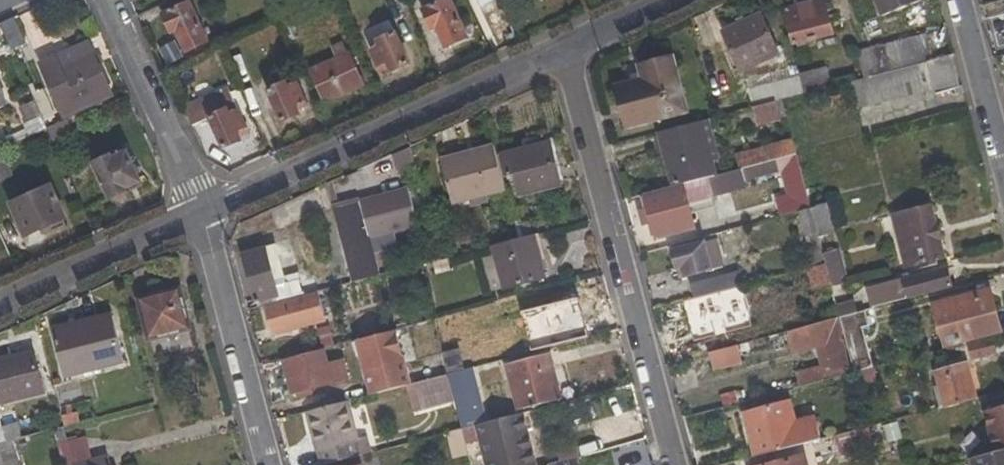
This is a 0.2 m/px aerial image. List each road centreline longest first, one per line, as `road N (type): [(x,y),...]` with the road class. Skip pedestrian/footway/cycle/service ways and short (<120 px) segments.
road 1 (residential): [(677,464),(565,44)]
road 2 (residential): [(206,208),(565,44)]
road 3 (residential): [(206,208),(273,464)]
road 4 (residential): [(206,208),(111,0)]
road 5 (residential): [(0,302),(206,208)]
road 6 (residential): [(960,0),(1003,167)]

